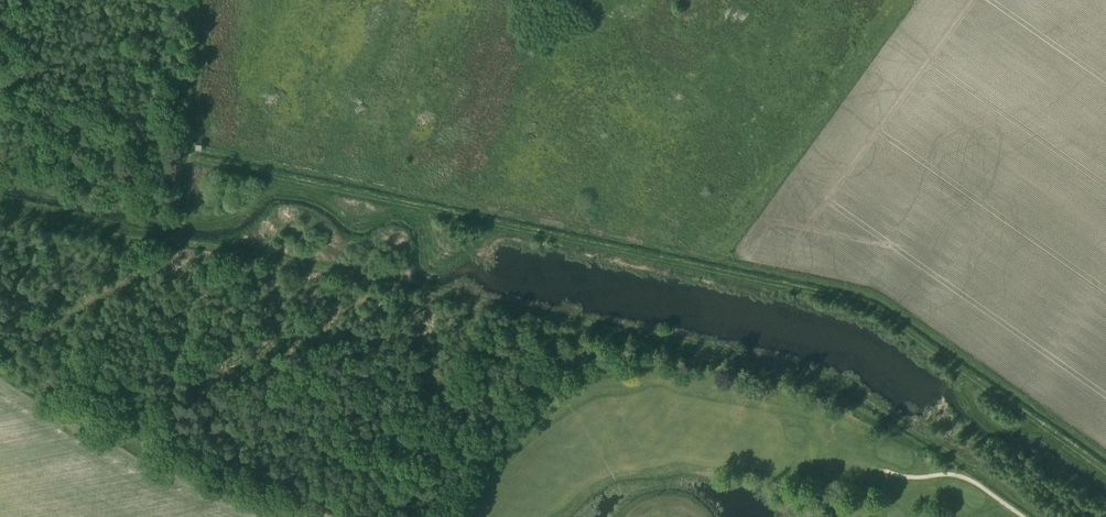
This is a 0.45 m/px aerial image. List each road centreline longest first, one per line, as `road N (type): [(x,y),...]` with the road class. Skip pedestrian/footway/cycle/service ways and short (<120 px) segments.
road 1 (track): [(204,0),(191,157),(868,302),(1105,469)]
road 2 (track): [(1037,516),(817,378),(177,243)]
road 3 (track): [(177,243),(0,350)]

